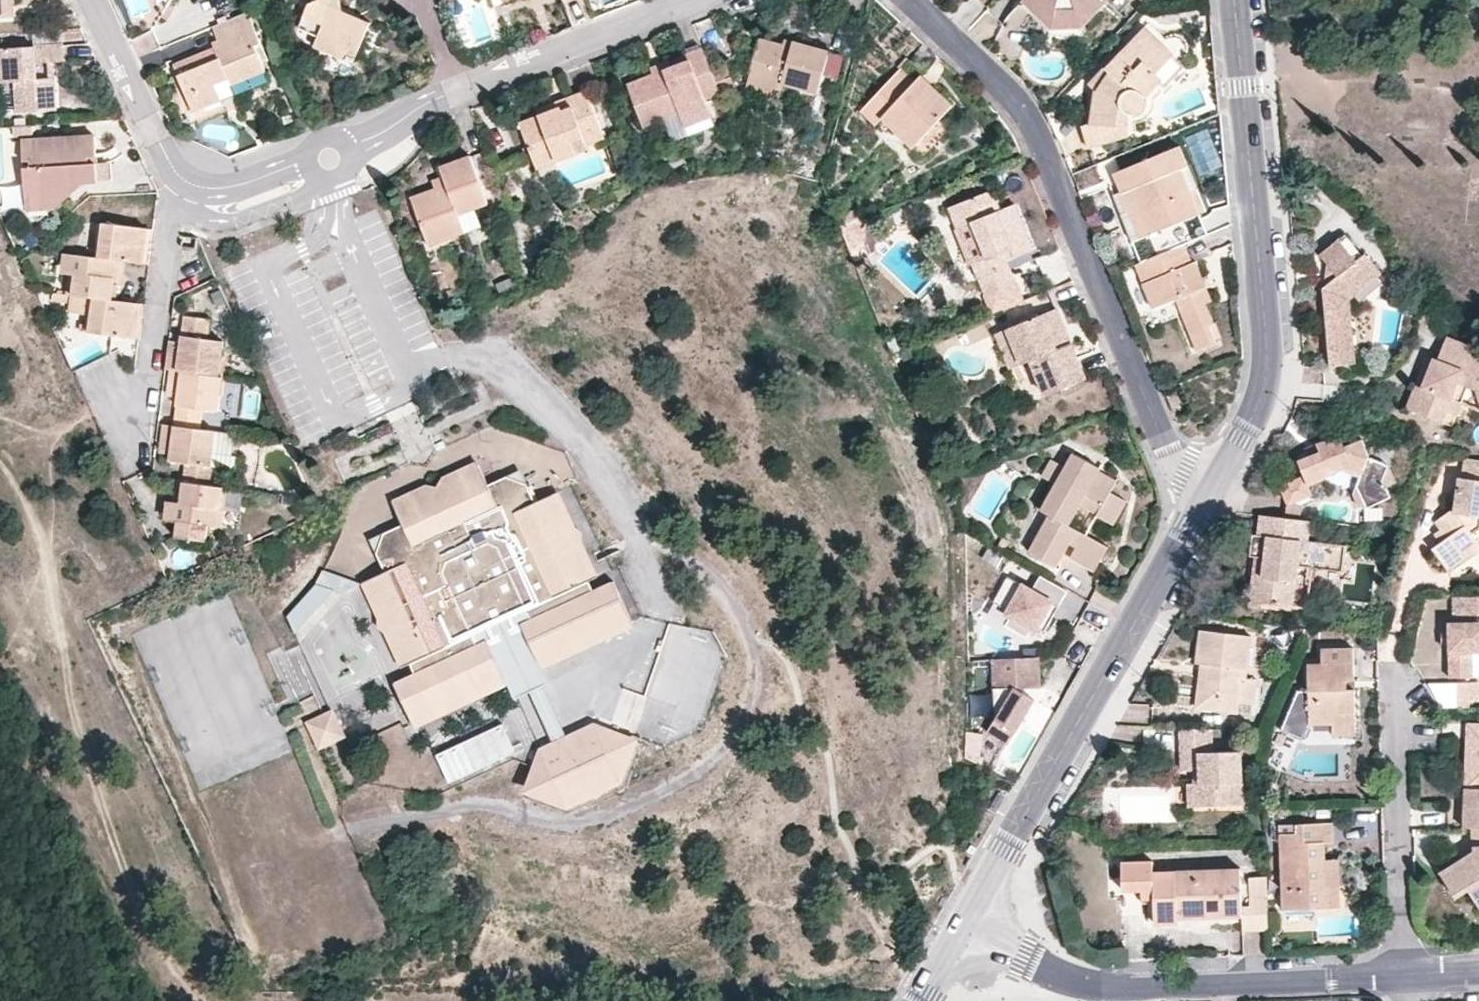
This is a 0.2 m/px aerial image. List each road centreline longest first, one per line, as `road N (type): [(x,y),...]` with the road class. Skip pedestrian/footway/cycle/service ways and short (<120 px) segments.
road 1 (residential): [(908,0),(1009,96),(1033,129),(1163,446),(1211,489)]
road 2 (residential): [(959,929),(1211,489)]
road 3 (residential): [(1211,489),(1263,402),(1269,376),(1233,0)]
road 4 (residential): [(959,929),(1096,986),(1409,973)]
road 5 (residential): [(1398,694),(1409,973)]
road 6 (residential): [(458,91),(688,0)]
road 7 (residential): [(182,180),(168,216),(150,378),(130,417)]
road 8 (residential): [(92,0),(182,180)]
road 9 (residential): [(329,159),(239,185),(182,180)]
road 10 (residential): [(329,159),(458,91)]

